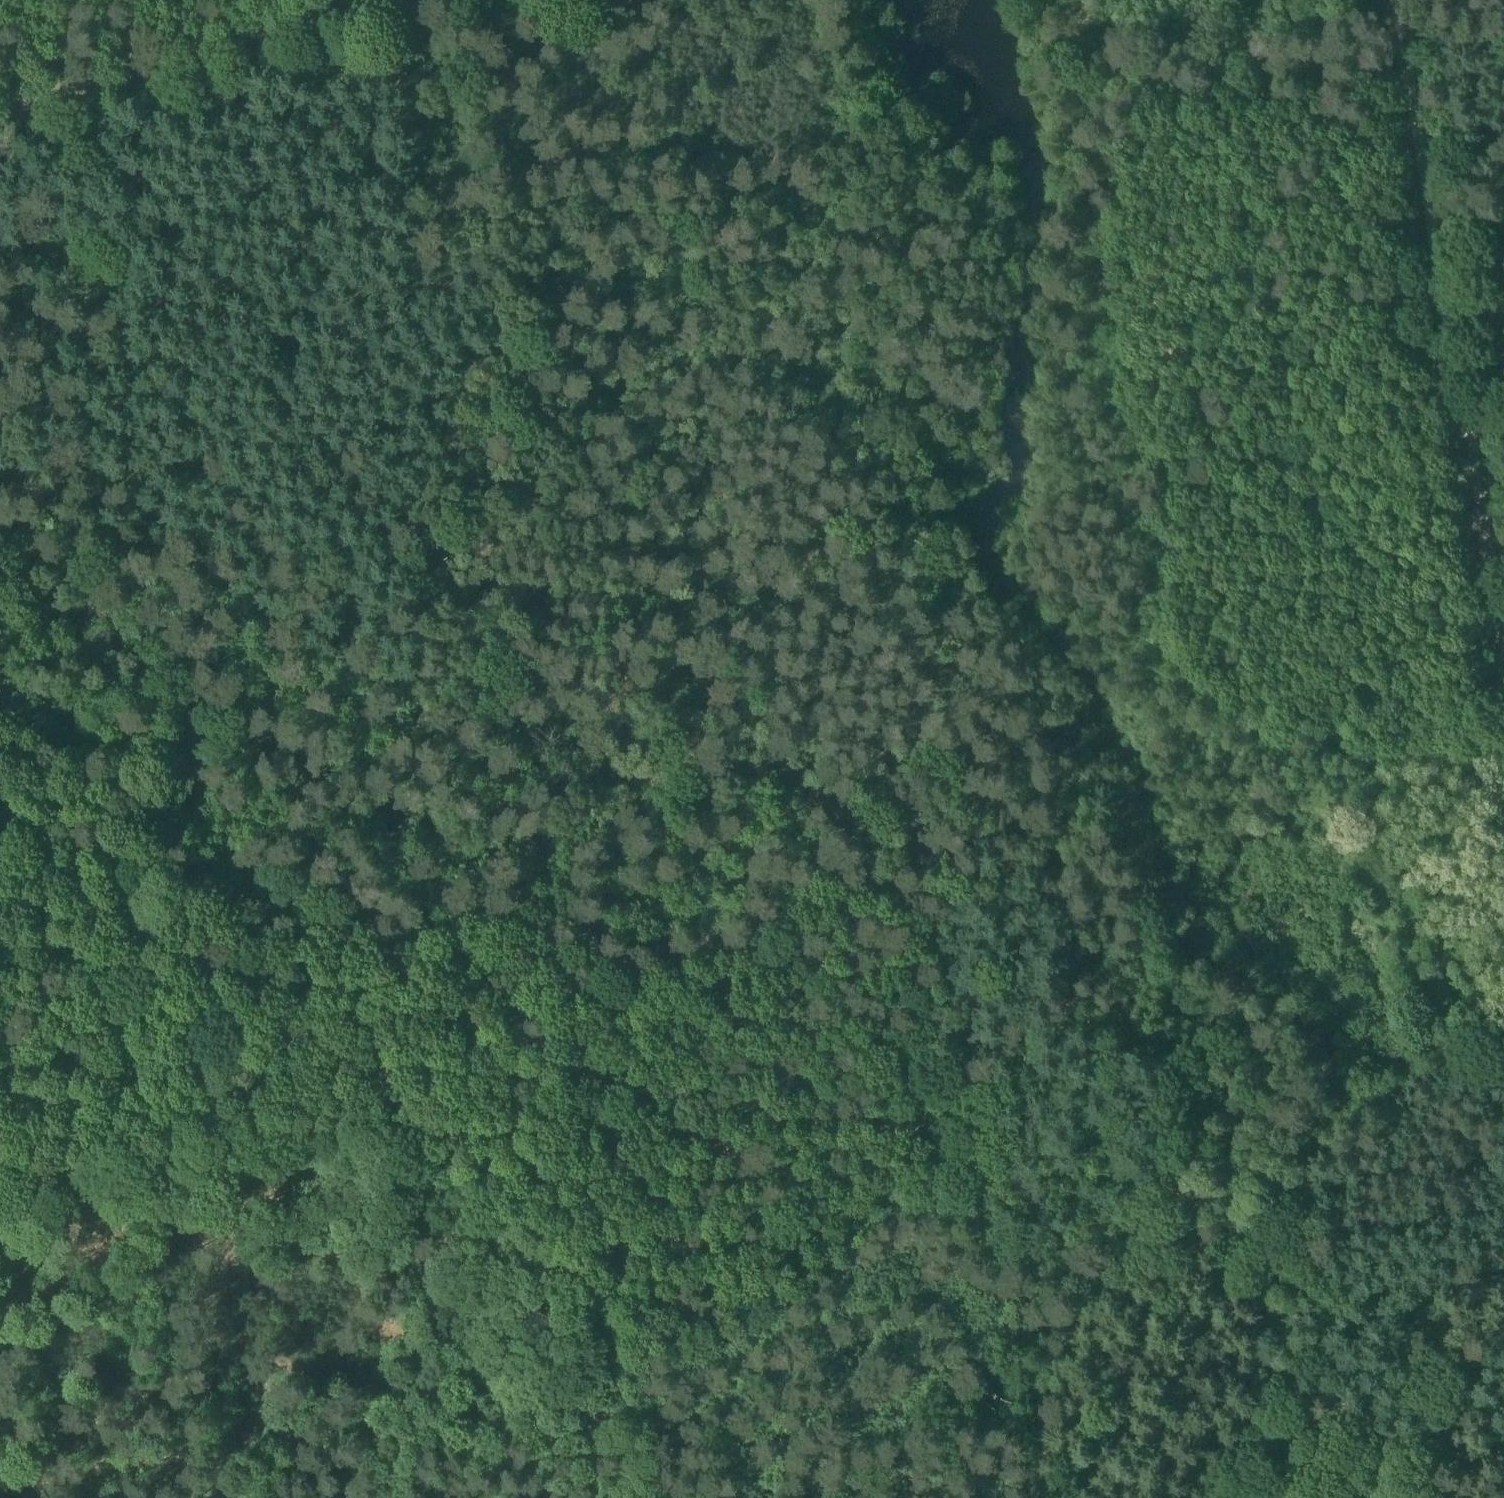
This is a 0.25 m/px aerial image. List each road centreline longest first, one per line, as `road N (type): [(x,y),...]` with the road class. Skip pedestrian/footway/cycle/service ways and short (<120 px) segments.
road 1 (track): [(1503,637),(1404,0)]
road 2 (track): [(0,117),(373,0)]

